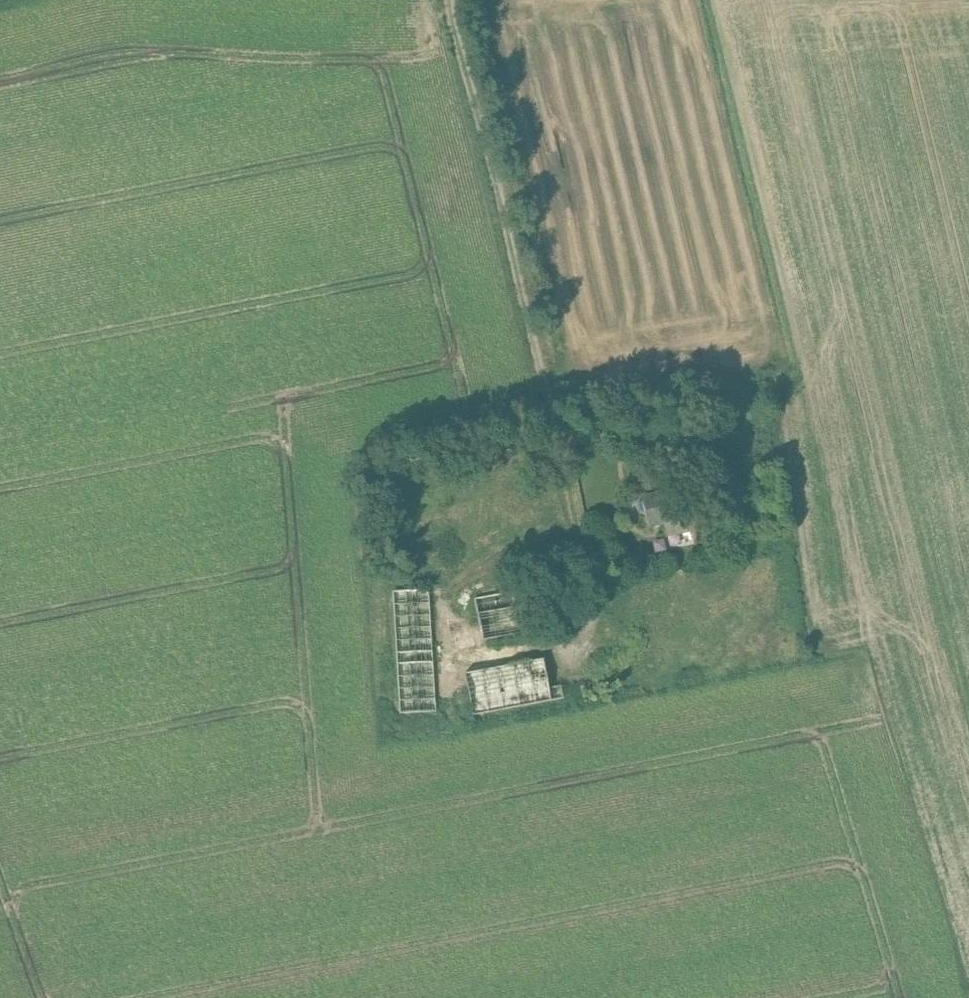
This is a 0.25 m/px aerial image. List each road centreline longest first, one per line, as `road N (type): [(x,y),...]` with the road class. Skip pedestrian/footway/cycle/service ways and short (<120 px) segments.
road 1 (track): [(455,0),(601,621)]

